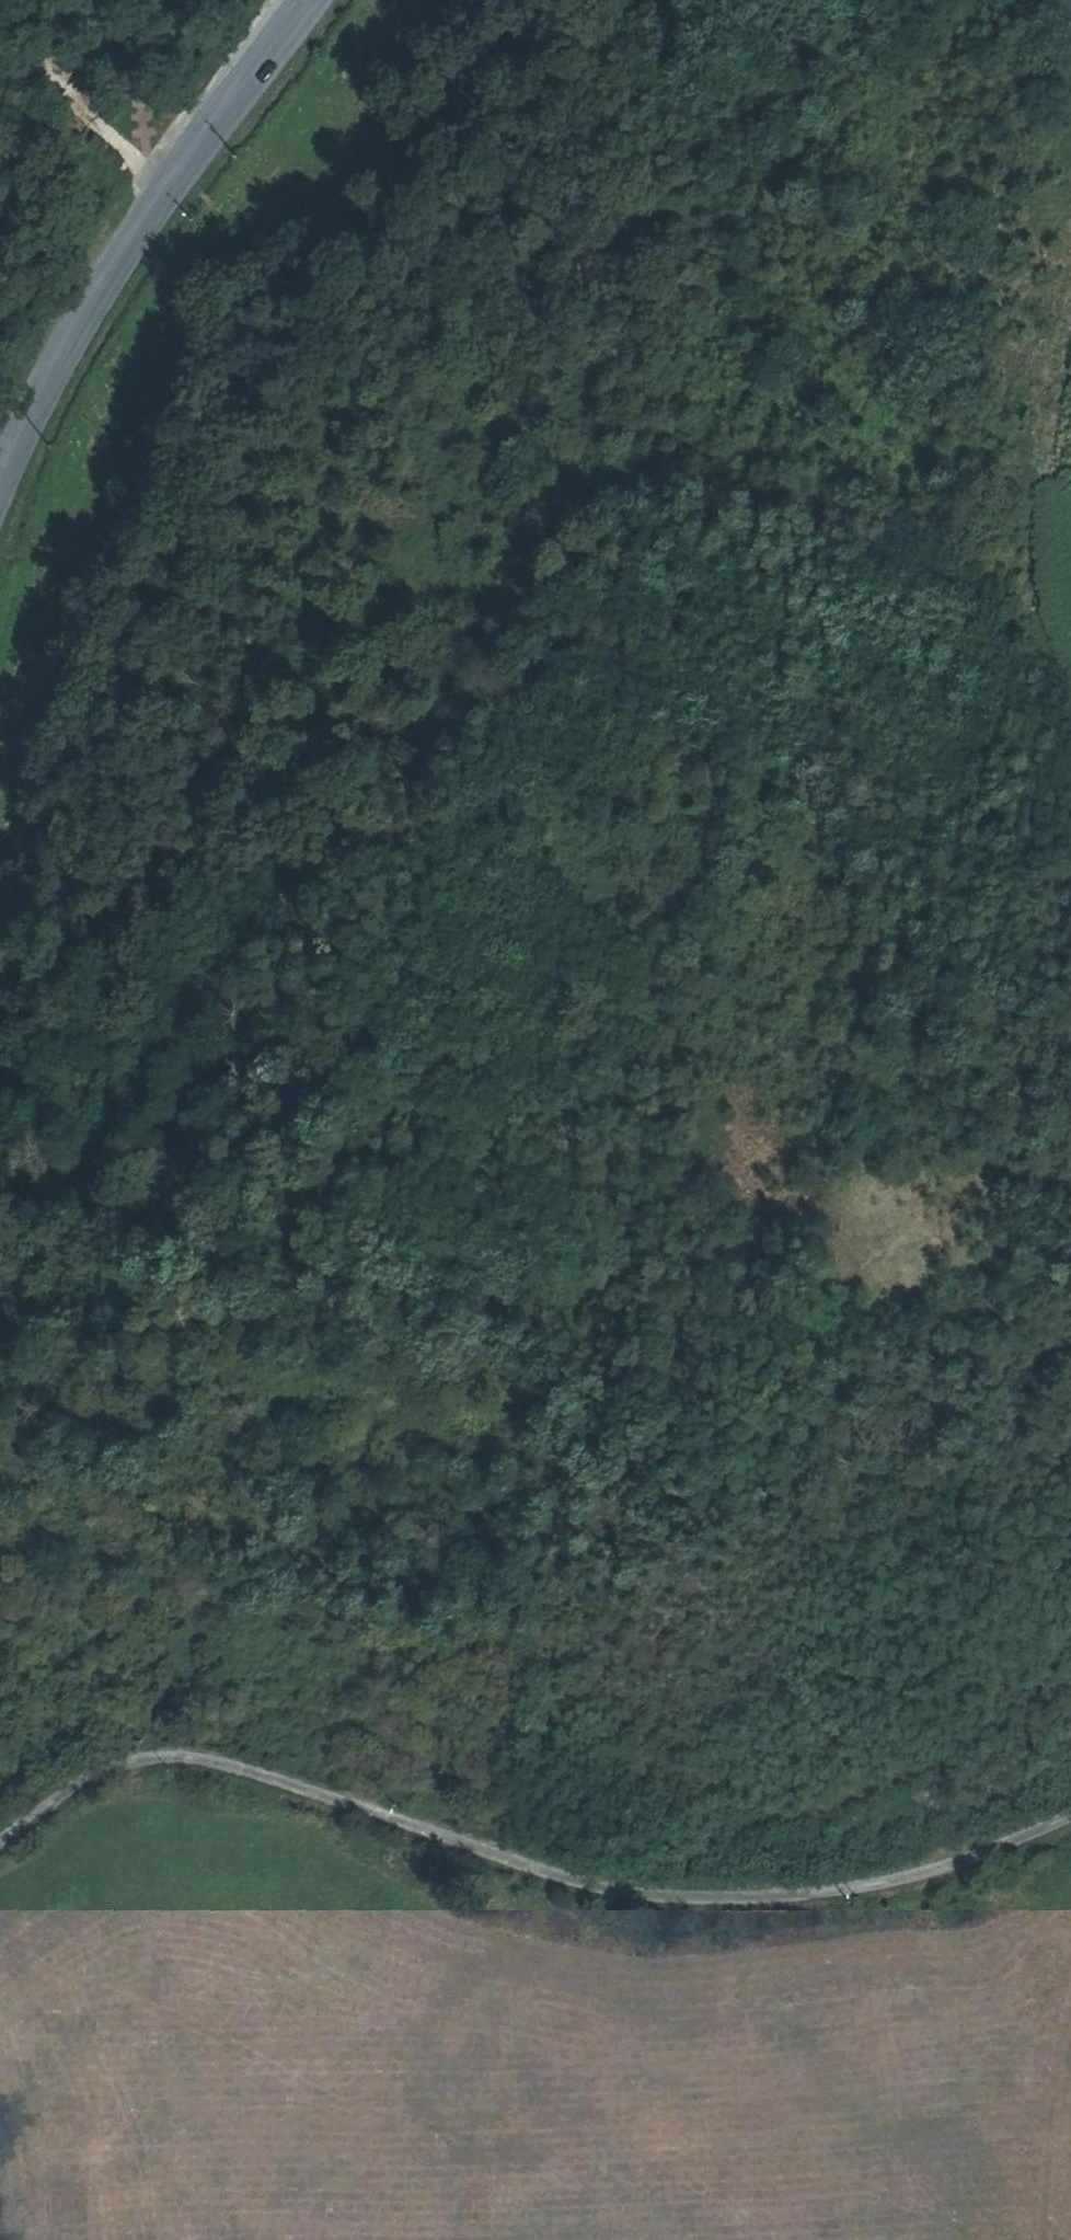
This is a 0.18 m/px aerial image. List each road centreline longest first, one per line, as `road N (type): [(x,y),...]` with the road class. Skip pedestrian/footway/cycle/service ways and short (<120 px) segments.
road 1 (unclassified): [(0,1842),(83,1782),(156,1752),(259,1771),(603,1887),(671,1895),(799,1891),(963,1855),(1070,1813)]
road 2 (secondary): [(0,489),(74,340),(177,176),(314,0)]

